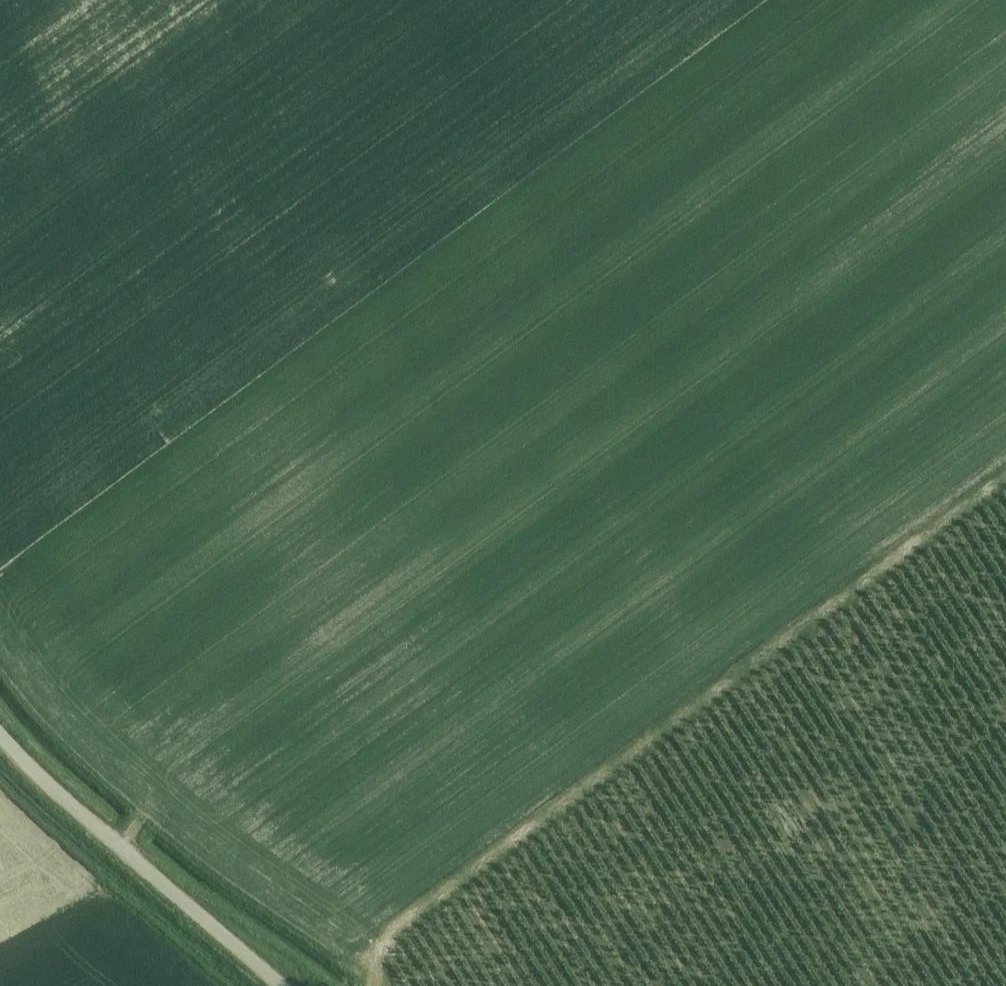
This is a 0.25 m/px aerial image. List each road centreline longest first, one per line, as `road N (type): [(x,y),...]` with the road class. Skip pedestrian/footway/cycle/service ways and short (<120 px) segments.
road 1 (unclassified): [(290,985),(0,730)]

